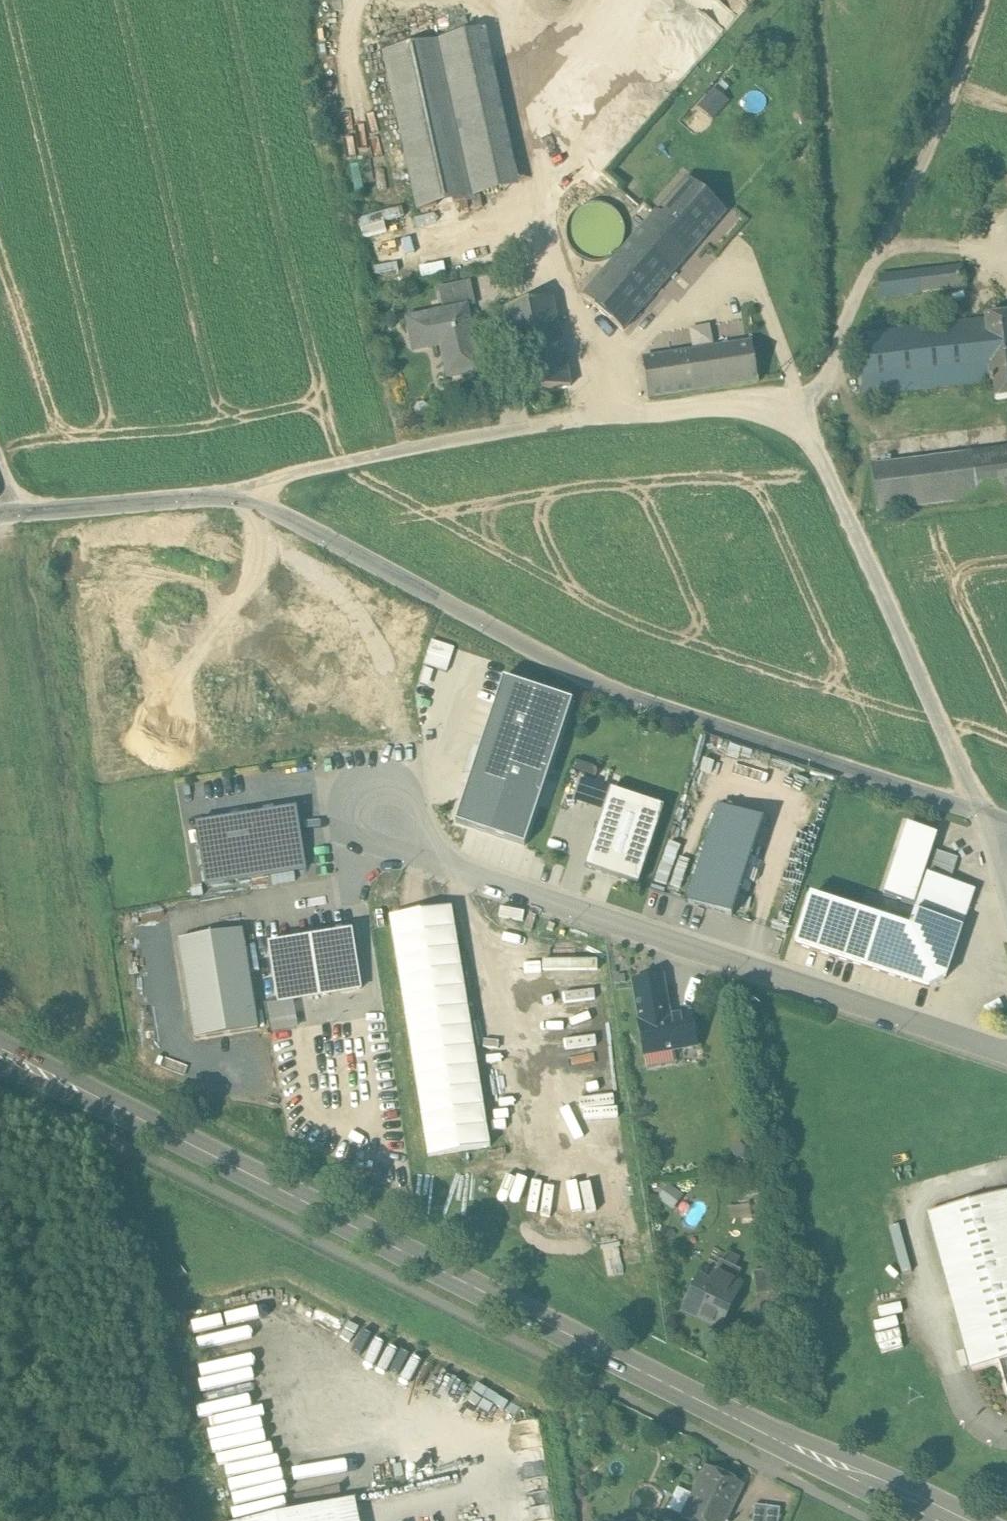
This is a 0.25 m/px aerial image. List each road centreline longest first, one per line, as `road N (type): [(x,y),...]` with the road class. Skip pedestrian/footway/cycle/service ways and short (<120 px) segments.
road 1 (primary): [(0,1046),(954,1520)]
road 2 (residential): [(222,495),(324,529),(607,680),(988,816)]
road 3 (unclassified): [(1006,1050),(381,842),(363,789)]
road 4 (track): [(813,419),(781,399),(736,396),(441,442),(222,495)]
road 5 (track): [(813,419),(984,0)]
road 6 (track): [(988,816),(813,419)]
road 7 (unclassified): [(222,495),(17,510)]

